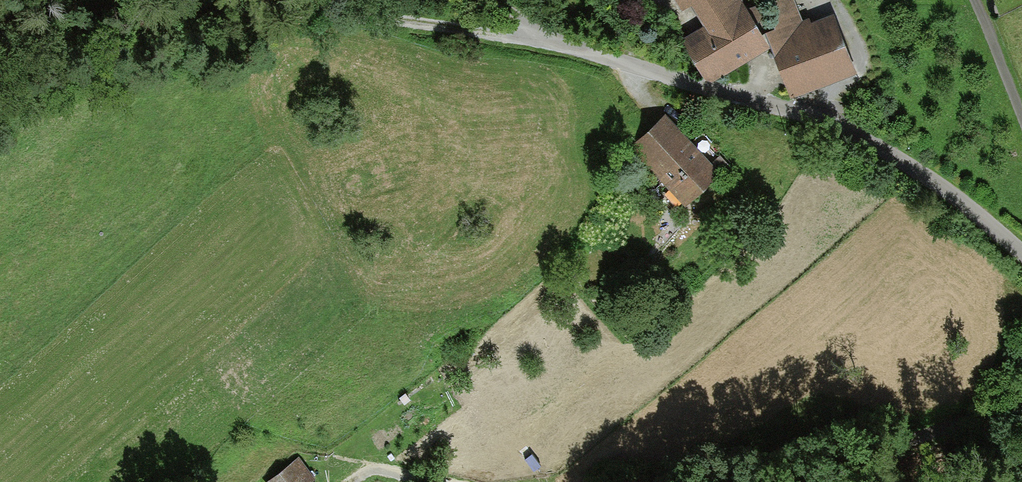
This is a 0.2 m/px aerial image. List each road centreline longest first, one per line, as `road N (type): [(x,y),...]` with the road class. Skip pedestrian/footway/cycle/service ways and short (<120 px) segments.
road 1 (residential): [(1021,253),(863,136),(529,38),(333,8)]
road 2 (track): [(333,8),(137,6),(0,22)]
road 3 (track): [(727,481),(987,417),(1021,398)]

